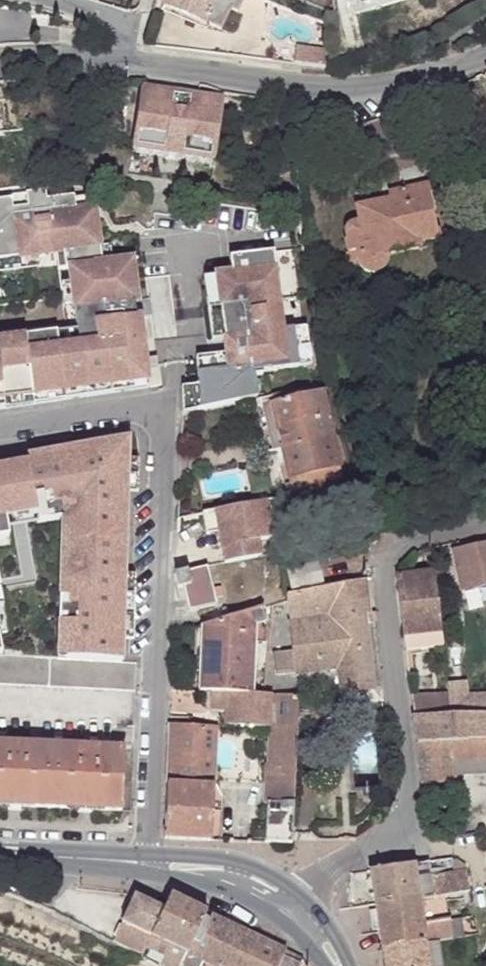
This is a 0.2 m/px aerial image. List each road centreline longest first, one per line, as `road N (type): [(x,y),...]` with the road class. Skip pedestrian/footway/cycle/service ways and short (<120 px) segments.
road 1 (unclassified): [(0,432),(156,415),(162,447),(146,856)]
road 2 (residential): [(485,527),(396,552),(386,586),(409,806),(304,904)]
road 3 (tertiary): [(485,60),(417,87),(340,98),(128,65)]
road 4 (primary): [(304,904),(253,870),(146,856)]
road 5 (primary): [(146,856),(0,850)]
road 6 (tertiary): [(128,65),(0,70)]

